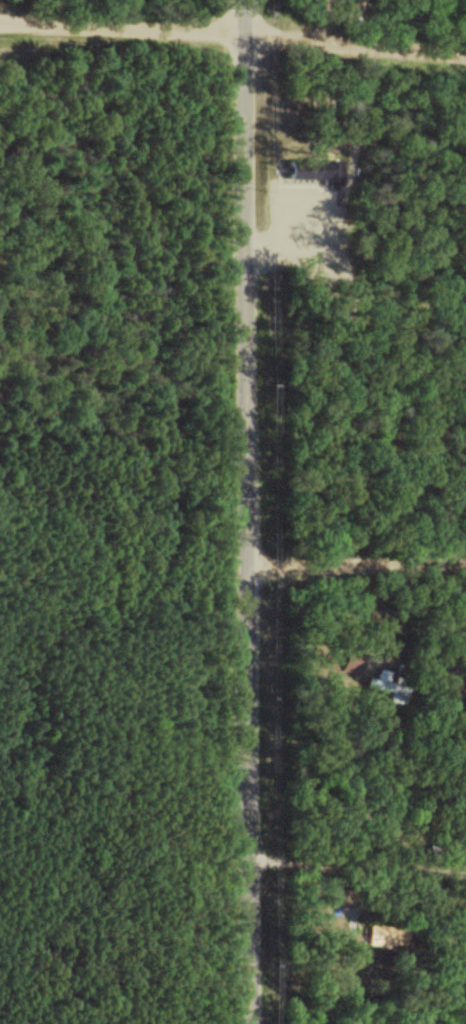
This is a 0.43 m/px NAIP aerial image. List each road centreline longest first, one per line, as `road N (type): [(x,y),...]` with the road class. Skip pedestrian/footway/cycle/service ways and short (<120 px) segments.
road 1 (tertiary): [(250,1023),(246,0)]
road 2 (residential): [(465,55),(0,15)]
road 3 (residential): [(249,575),(465,562)]

